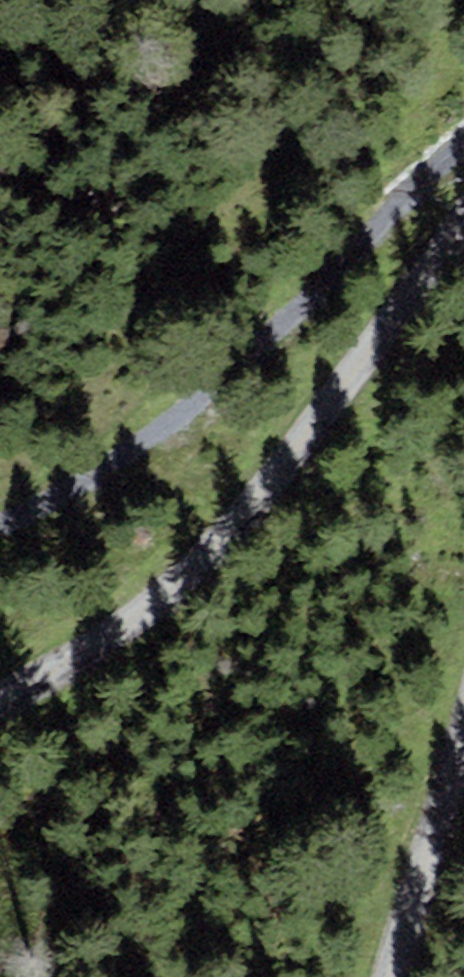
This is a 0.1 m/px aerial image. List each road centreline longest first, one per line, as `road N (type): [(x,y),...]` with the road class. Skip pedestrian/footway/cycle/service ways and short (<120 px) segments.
road 1 (unclassified): [(0,698),(95,644),(210,552),(328,405),(463,208)]
road 2 (track): [(0,523),(61,494),(165,423),(463,152)]
road 3 (unclassified): [(463,709),(383,976)]

